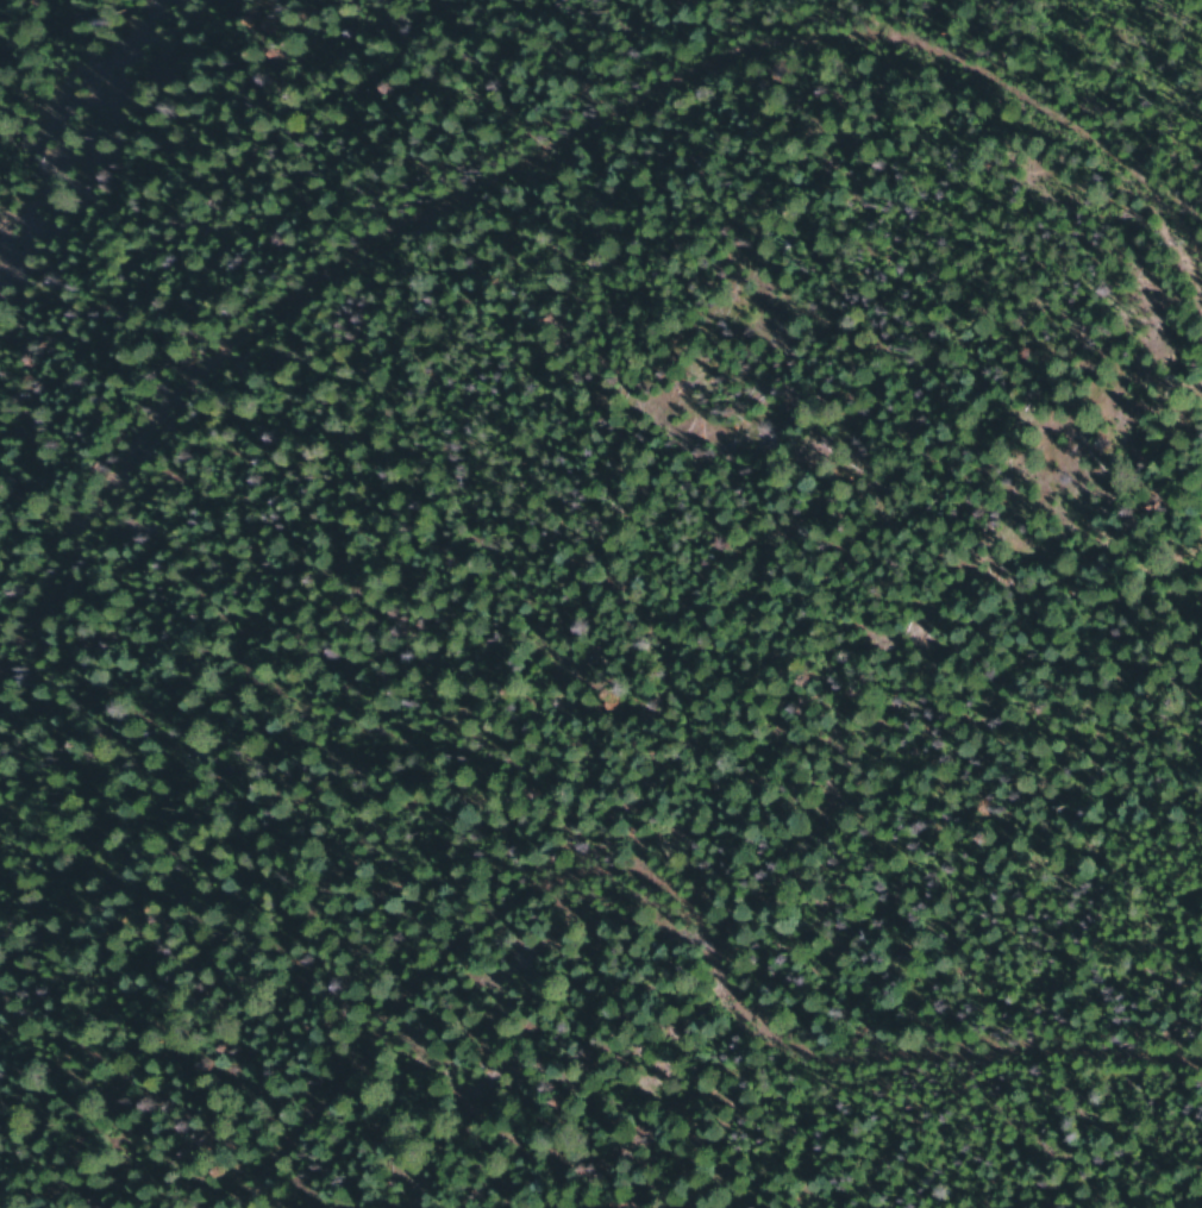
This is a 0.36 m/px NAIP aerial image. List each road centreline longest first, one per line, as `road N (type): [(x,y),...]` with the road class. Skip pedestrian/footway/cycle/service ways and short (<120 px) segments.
road 1 (track): [(0,636),(151,440),(371,255),(626,177),(932,134),(1073,249),(1073,433),(1122,555),(1201,601)]
road 2 (track): [(282,1207),(370,988),(442,946),(541,946),(803,1131),(924,1159),(1201,1156)]

